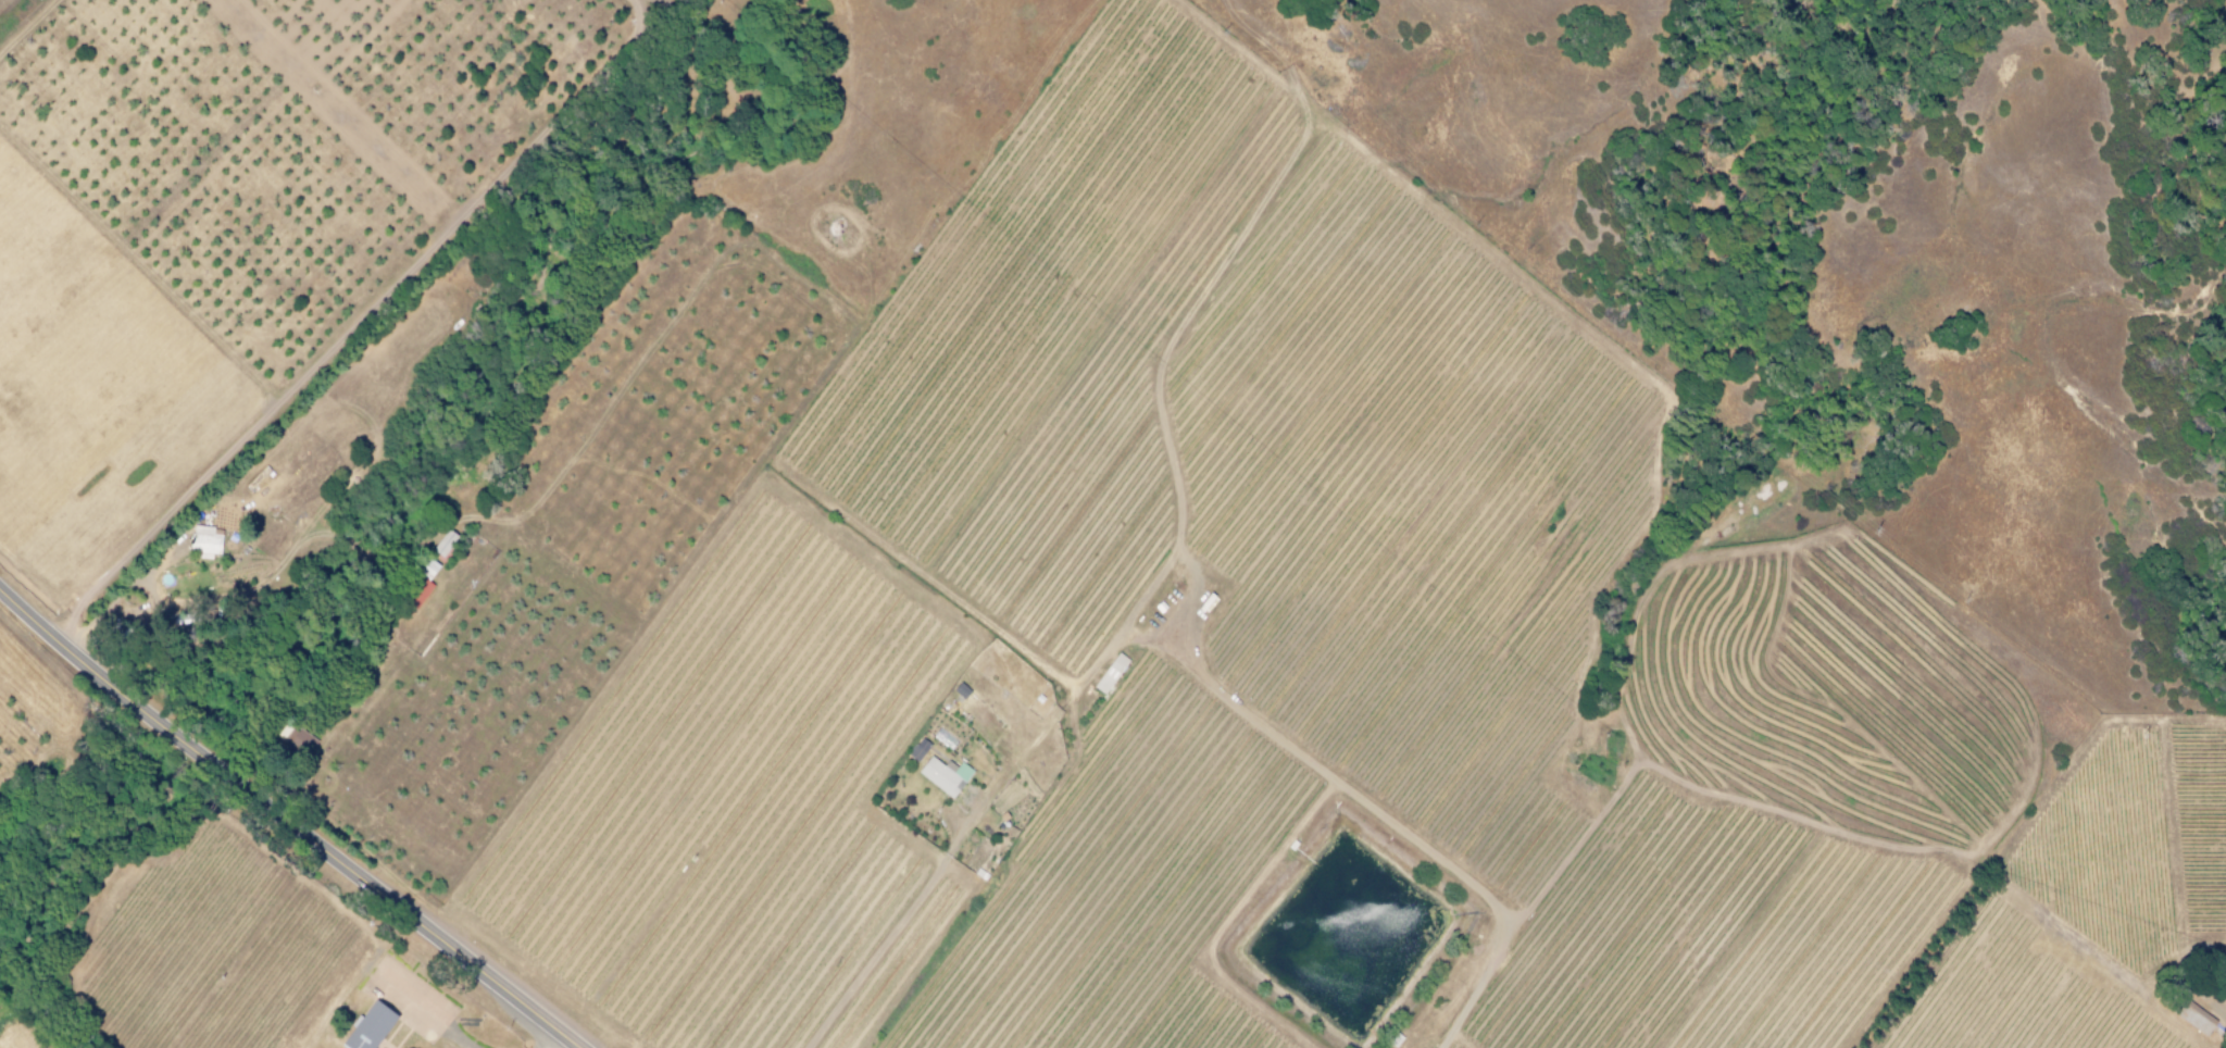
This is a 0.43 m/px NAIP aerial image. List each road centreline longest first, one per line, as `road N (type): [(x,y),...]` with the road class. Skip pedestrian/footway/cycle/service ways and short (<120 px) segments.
road 1 (primary): [(578,1047),(201,762),(0,595)]

